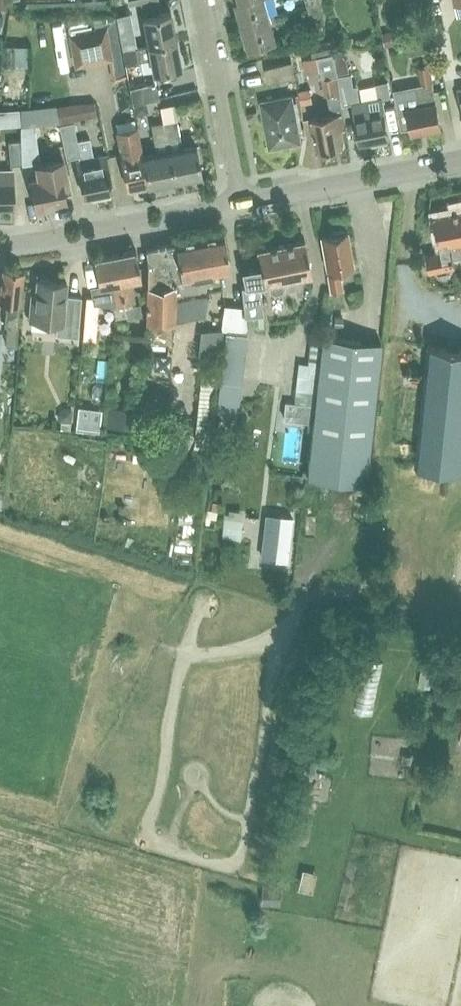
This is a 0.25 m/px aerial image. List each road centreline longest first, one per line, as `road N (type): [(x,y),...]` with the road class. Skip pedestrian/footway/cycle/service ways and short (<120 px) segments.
road 1 (tertiary): [(240,207),(0,250)]
road 2 (tertiary): [(460,162),(240,207)]
road 3 (residential): [(240,207),(198,0)]

